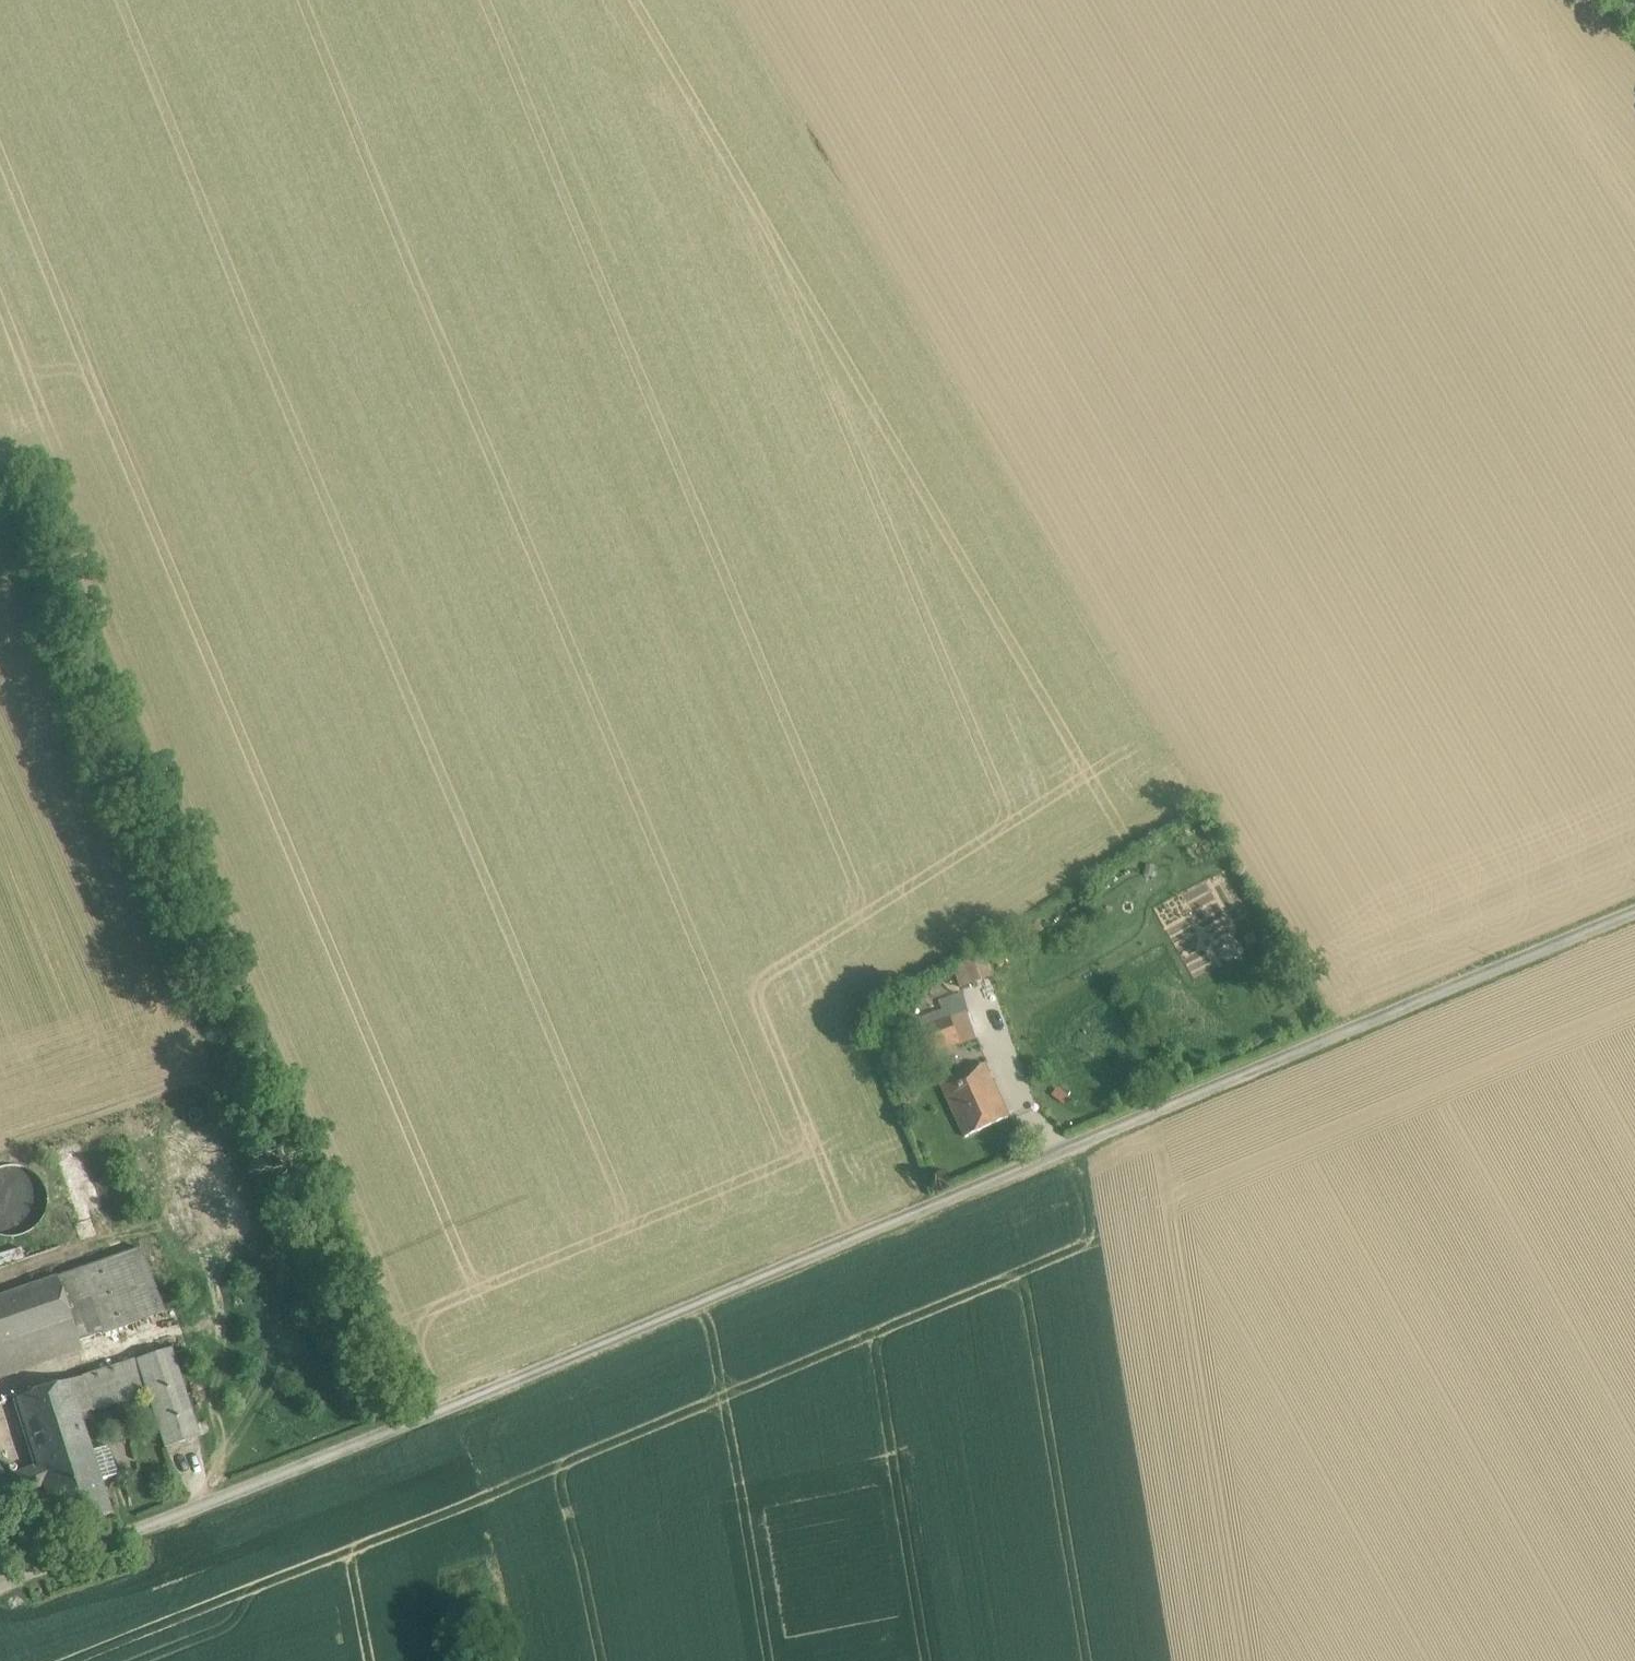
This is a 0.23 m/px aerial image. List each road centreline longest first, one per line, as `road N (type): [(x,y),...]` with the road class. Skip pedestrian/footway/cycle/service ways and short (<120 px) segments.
road 1 (residential): [(0,1587),(1634,905)]

